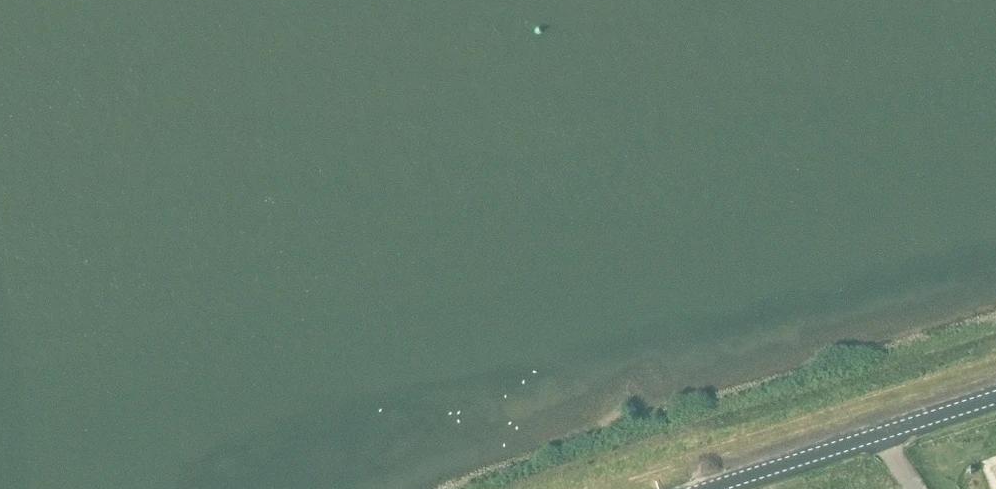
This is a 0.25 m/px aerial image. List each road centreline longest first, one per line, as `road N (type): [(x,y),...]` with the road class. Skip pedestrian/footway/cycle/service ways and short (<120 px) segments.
road 1 (tertiary): [(699,488),(995,398)]

